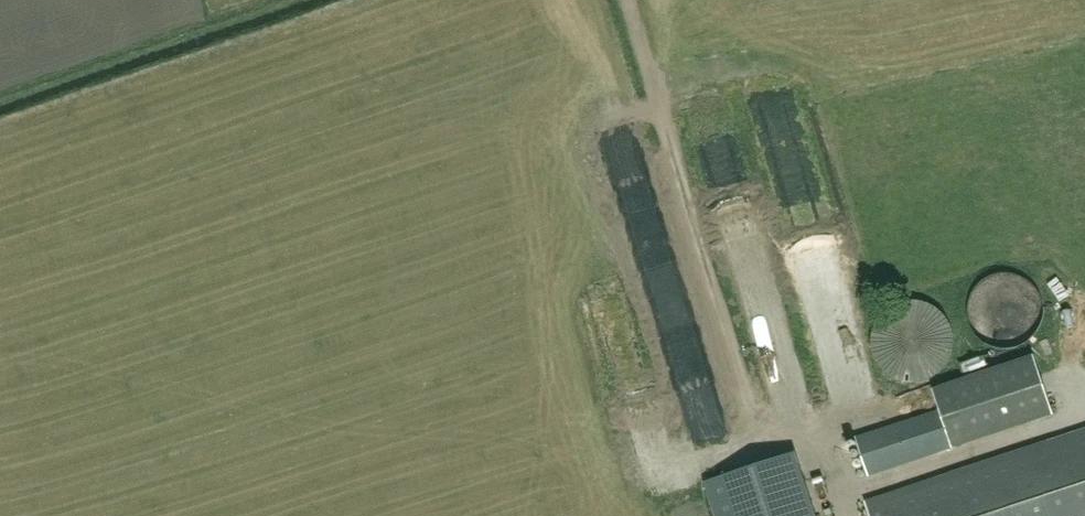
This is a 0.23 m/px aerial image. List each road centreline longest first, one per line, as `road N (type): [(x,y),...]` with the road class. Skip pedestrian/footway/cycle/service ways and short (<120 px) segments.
road 1 (track): [(629,0),(763,430),(814,437)]

